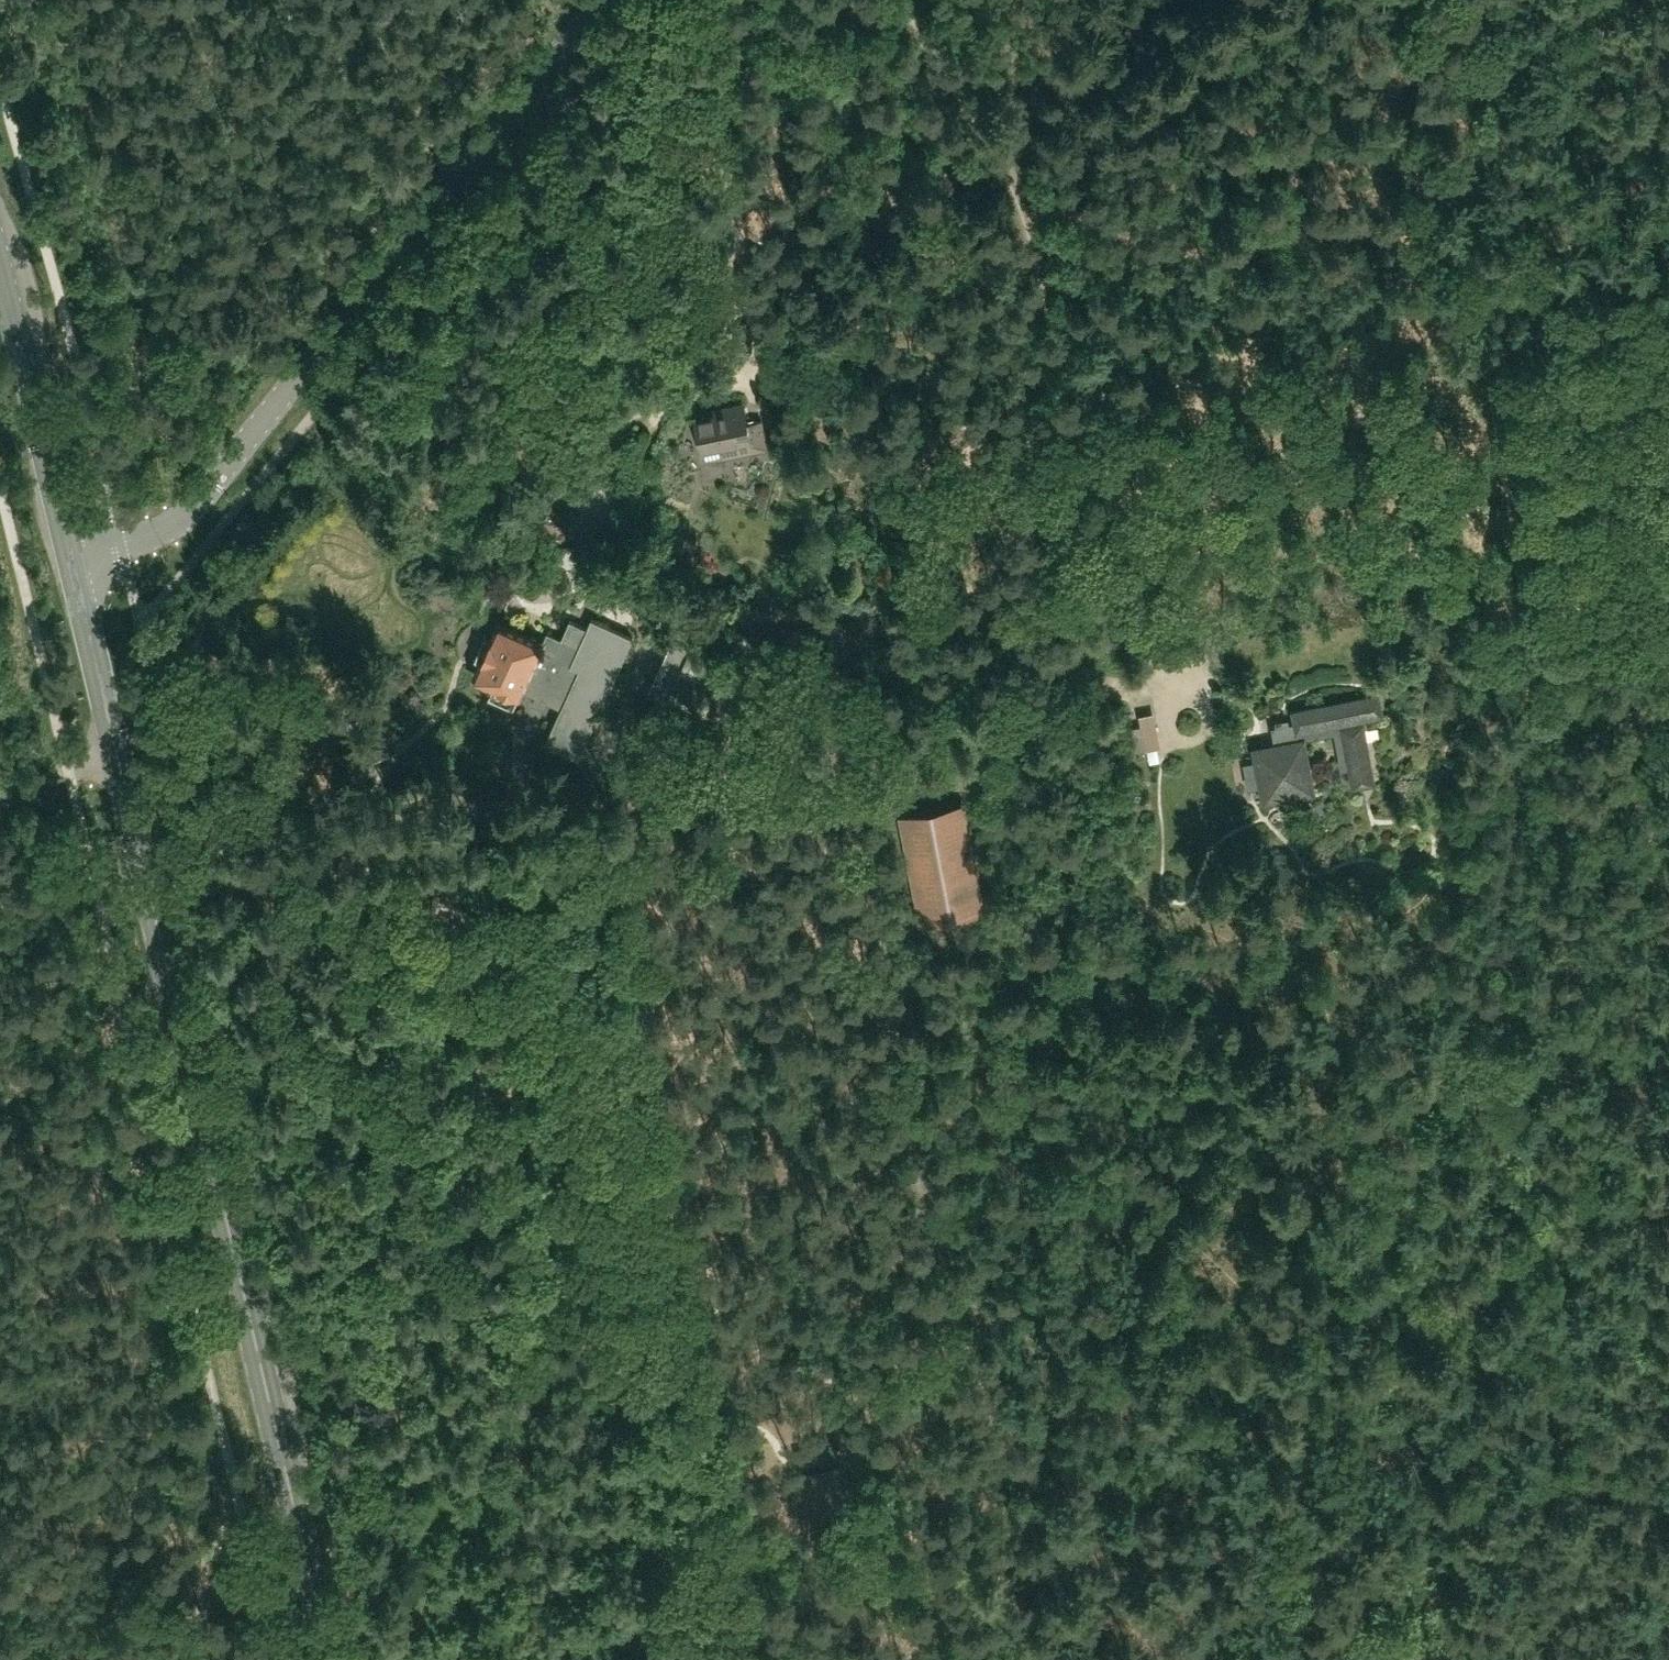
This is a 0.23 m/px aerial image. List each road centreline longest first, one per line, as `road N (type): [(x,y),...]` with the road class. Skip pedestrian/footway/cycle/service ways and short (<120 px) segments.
road 1 (secondary): [(327,1659),(72,556)]
road 2 (tertiary): [(72,556),(146,534),(187,513),(607,0)]
road 3 (secondary): [(72,556),(0,263)]

